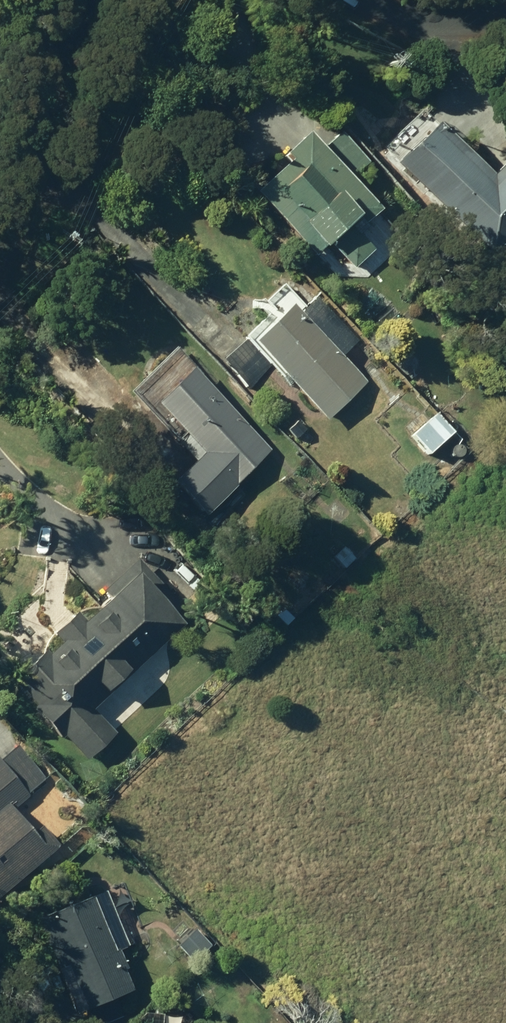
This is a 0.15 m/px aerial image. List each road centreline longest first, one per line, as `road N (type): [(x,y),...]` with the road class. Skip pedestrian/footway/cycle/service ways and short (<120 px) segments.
road 1 (residential): [(0,229),(32,191),(66,59),(91,0)]

